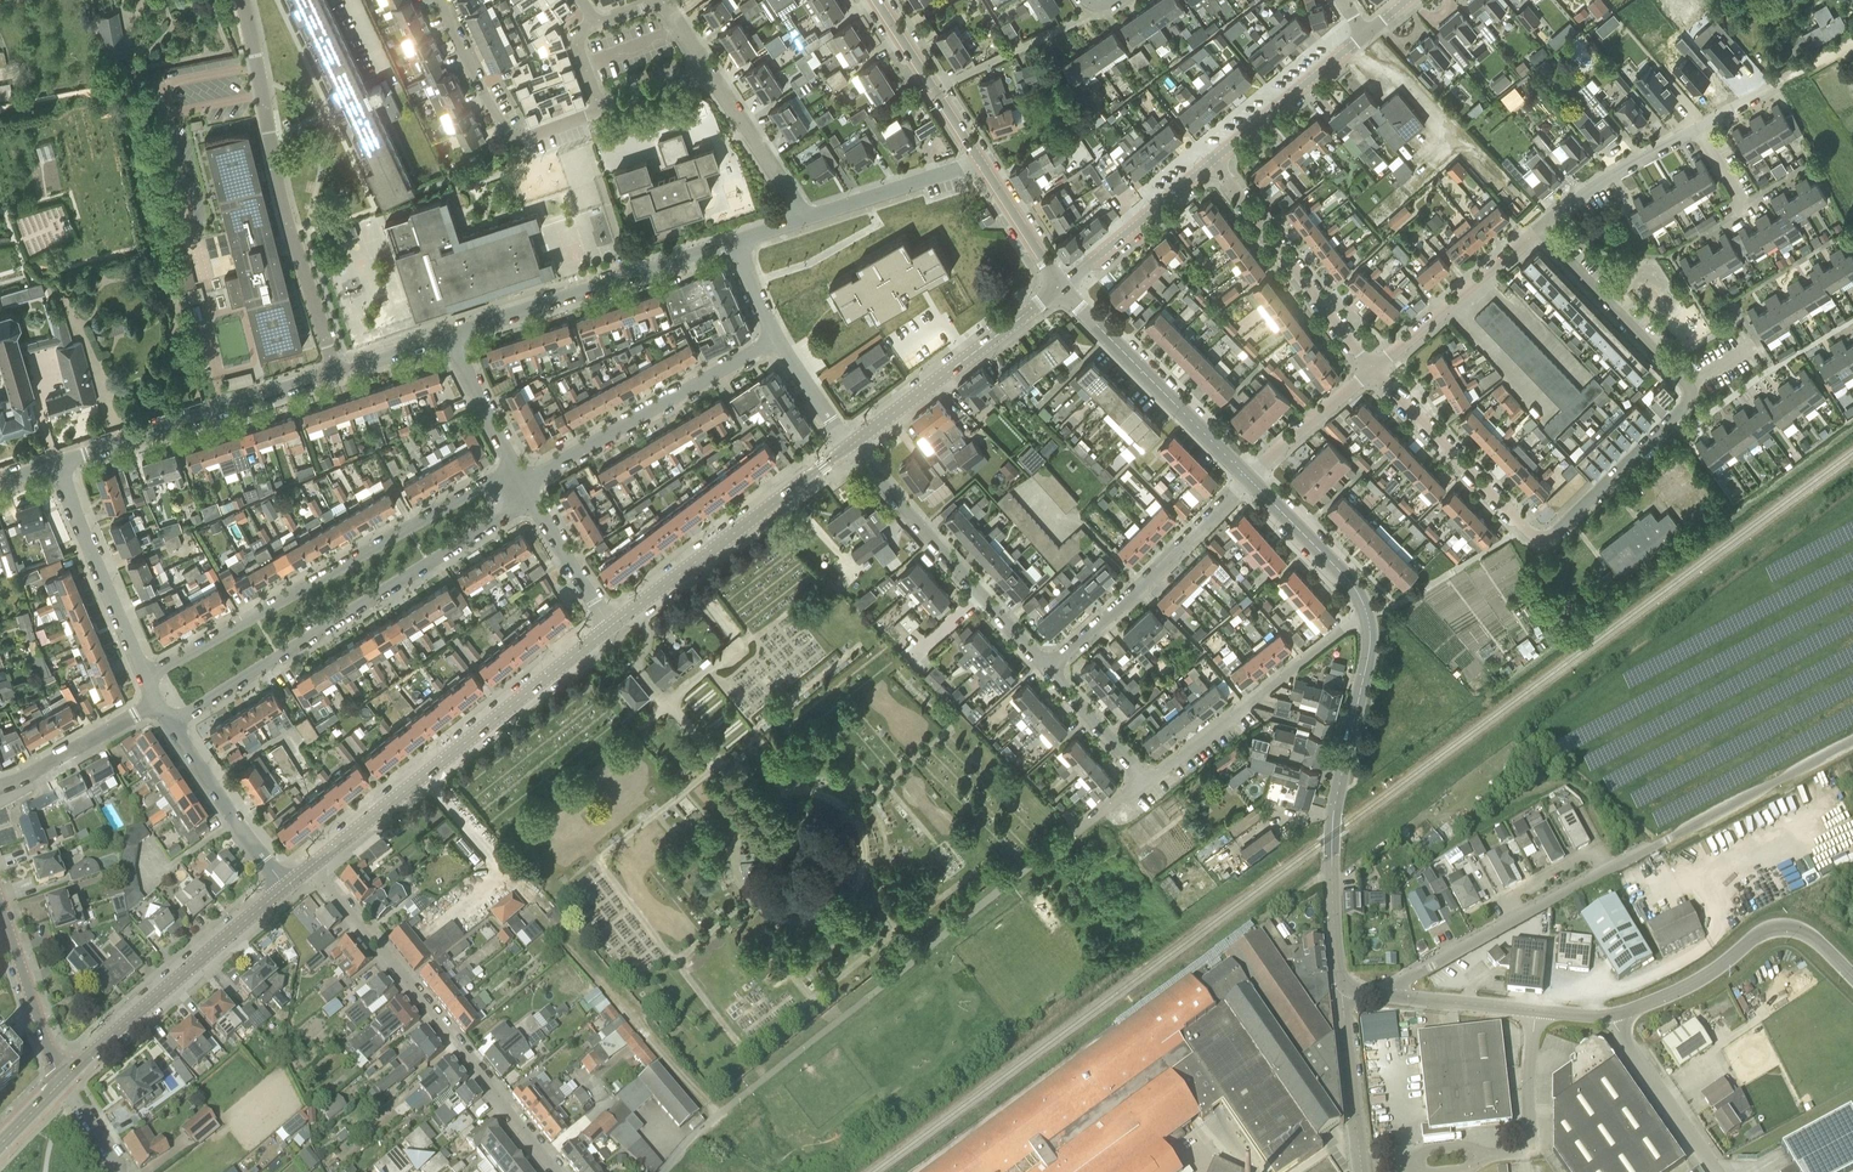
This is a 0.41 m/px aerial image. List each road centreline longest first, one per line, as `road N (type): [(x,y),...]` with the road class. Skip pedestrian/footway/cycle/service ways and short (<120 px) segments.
road 1 (residential): [(1536,538),(1553,535),(1691,402),(1688,386),(1538,230)]
road 2 (residential): [(171,724),(530,501)]
road 3 (residential): [(513,469),(146,678)]
road 4 (residential): [(556,1171),(310,867)]
road 5 (residential): [(244,0),(279,188),(336,373)]
road 6 (tertiary): [(310,867),(610,627)]
road 7 (unclassified): [(1346,986),(1338,973),(1333,821),(1372,647),(1367,613)]
road 8 (residential): [(1391,996),(1395,987),(1667,840)]
road 9 (tertiary): [(610,627),(849,447)]
road 10 (residential): [(734,243),(451,336)]
road 11 (residential): [(56,465),(336,373)]
road 12 (residential): [(521,485),(777,339)]
road 13 (tertiary): [(65,1081),(285,888)]
road 14 (track): [(720,1115),(527,899)]
road 15 (unclassified): [(1852,977),(1813,937),(1769,931),(1707,976),(1608,1017)]
road 16 (residential): [(1049,671),(1249,479)]
road 17 (residential): [(1367,613),(1147,781)]
road 18 (unclassified): [(1249,479),(1061,287)]
road 19 (tertiary): [(849,447),(1061,287)]
road 20 (residential): [(1371,370),(1215,160)]
road 21 (residential): [(603,112),(522,140),(508,132),(440,0)]
road 22 (residential): [(1536,538),(1371,370)]
road 23 (residential): [(146,678),(56,465)]
road 24 (residential): [(1371,370),(1538,230)]
road 25 (unclassified): [(1667,840),(1852,741)]
road 26 (tertiary): [(0,892),(65,1081)]
road 27 (residential): [(285,888),(171,724)]
road 28 (residential): [(982,596),(849,447)]
road 29 (residential): [(1061,287),(1215,160)]
road 30 (residential): [(1215,160),(1365,35)]
road 31 (residential): [(1538,230),(1596,185),(1699,128)]
road 32 (residential): [(1715,1171),(1608,1017)]
road 33 (tertiary): [(978,157),(876,0)]
road 34 (residential): [(802,220),(978,157)]
road 35 (residential): [(1478,1157),(1527,1145),(1535,1011)]
road 36 (residential): [(1362,1169),(1346,986)]
road 37 (unclassified): [(1367,613),(1355,587),(1249,479)]
road 38 (residential): [(0,787),(158,702)]
road 39 (residential): [(802,220),(706,69)]
road 40 (residential): [(1249,479),(1371,370)]
road 41 (tertiary): [(1061,287),(978,157)]
road 42 (residential): [(610,627),(530,501)]
road 43 (residential): [(706,69),(661,1),(599,25)]
road 44 (residential): [(1147,781),(1049,671)]
road 45 (residential): [(513,469),(451,336)]
road 46 (unclassified): [(1535,1011),(1391,996)]
road 47 (residential): [(849,447),(777,339)]
road 48 (residential): [(336,373),(451,336)]

